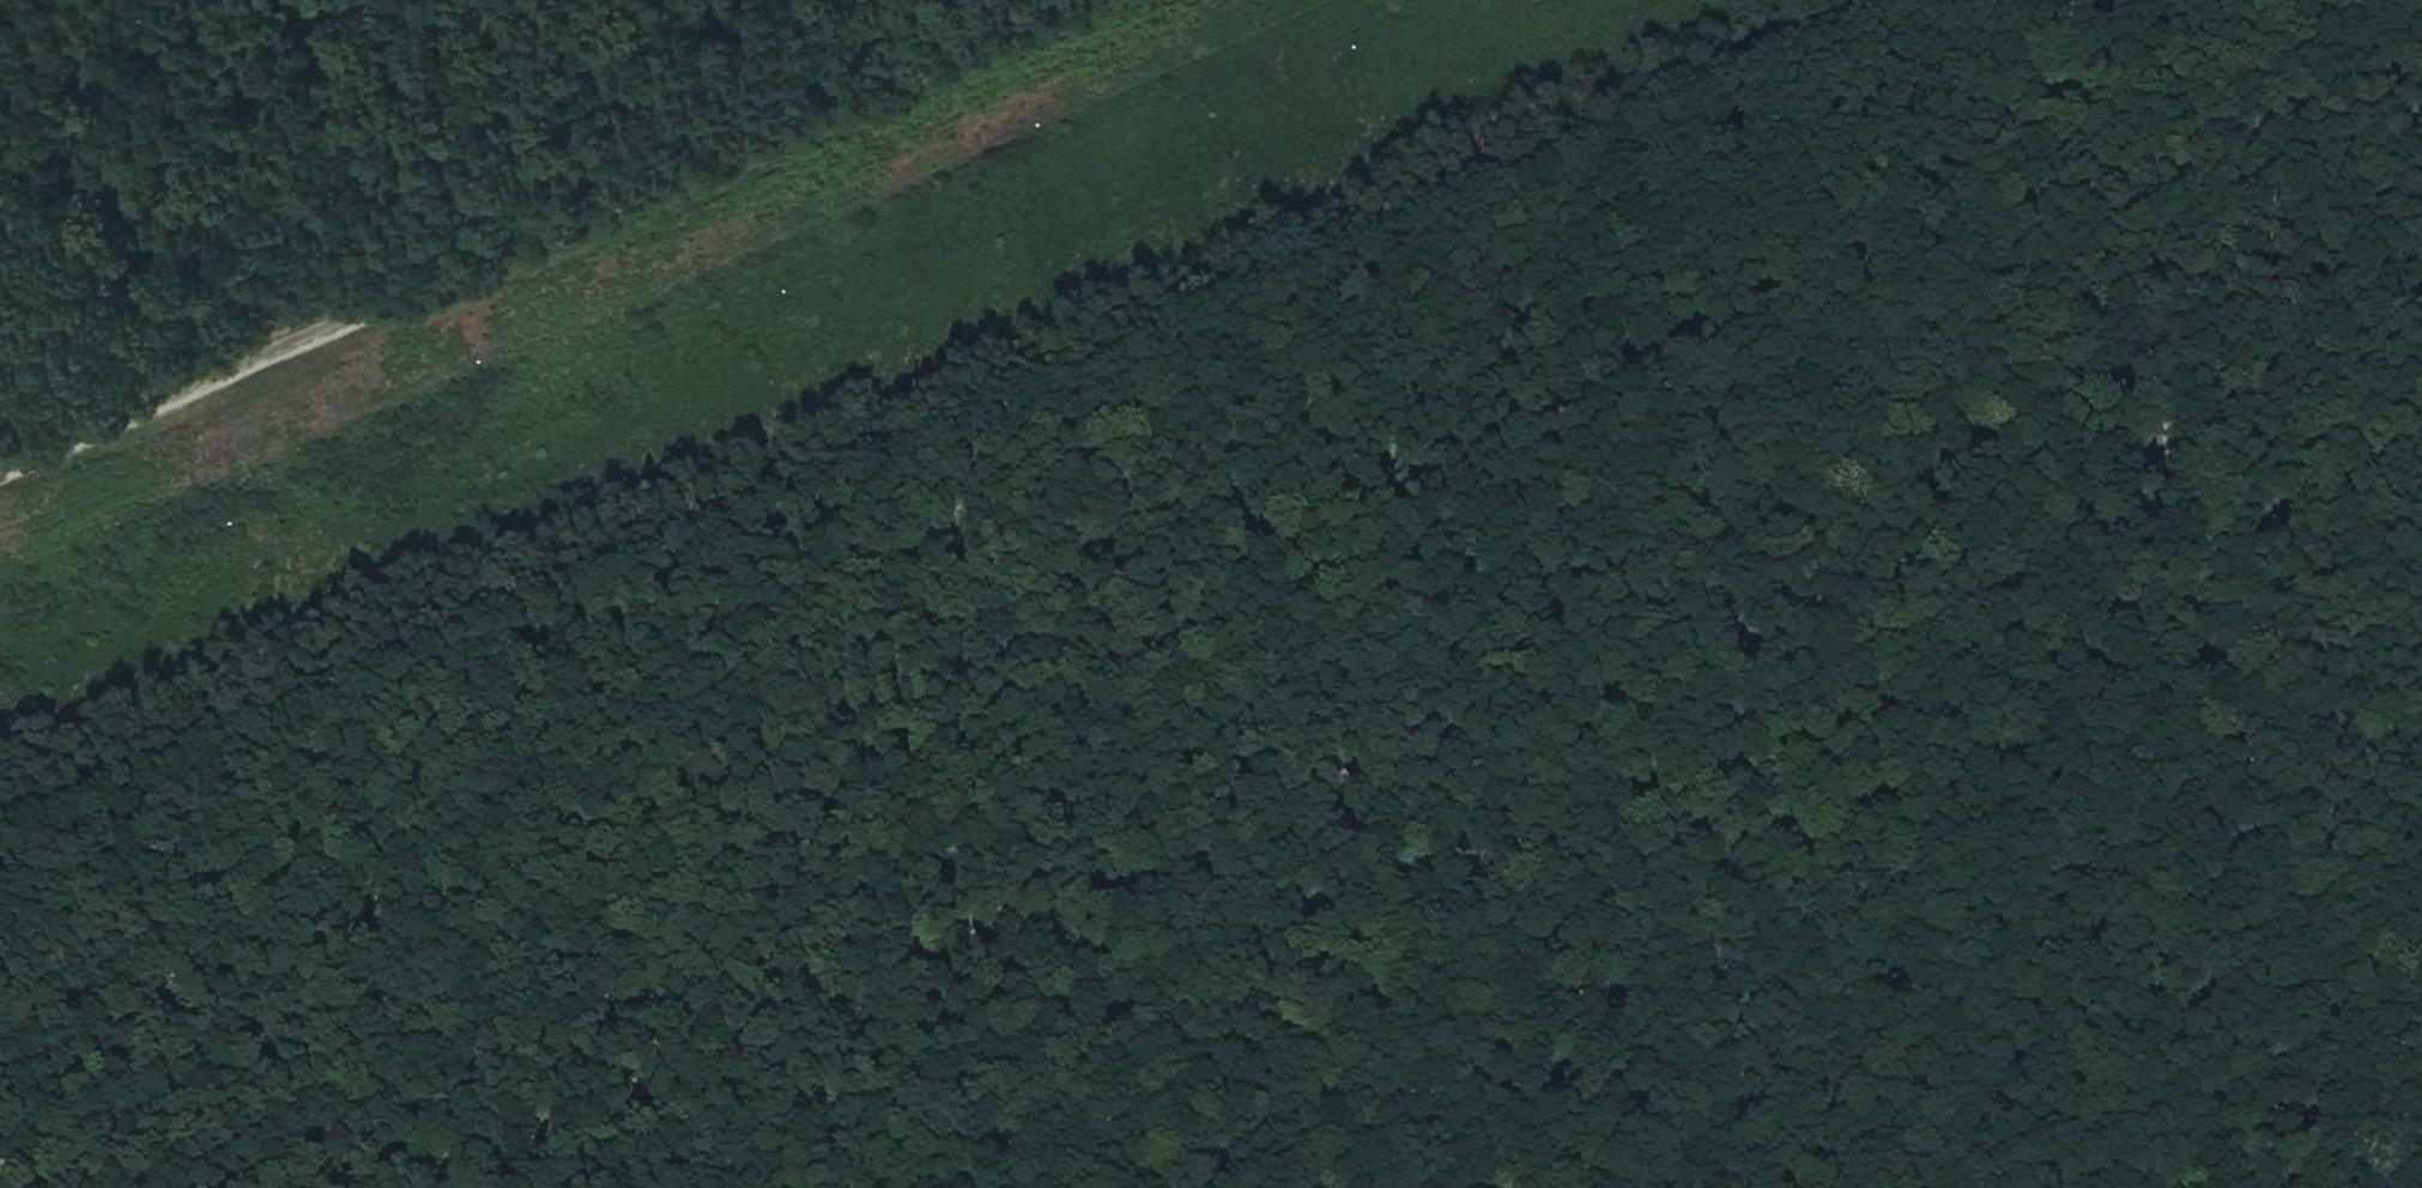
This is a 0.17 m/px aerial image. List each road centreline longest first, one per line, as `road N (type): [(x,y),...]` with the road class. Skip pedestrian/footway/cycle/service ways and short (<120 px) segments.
road 1 (track): [(2060,0),(2372,1187)]
road 2 (track): [(1086,0),(0,476)]

